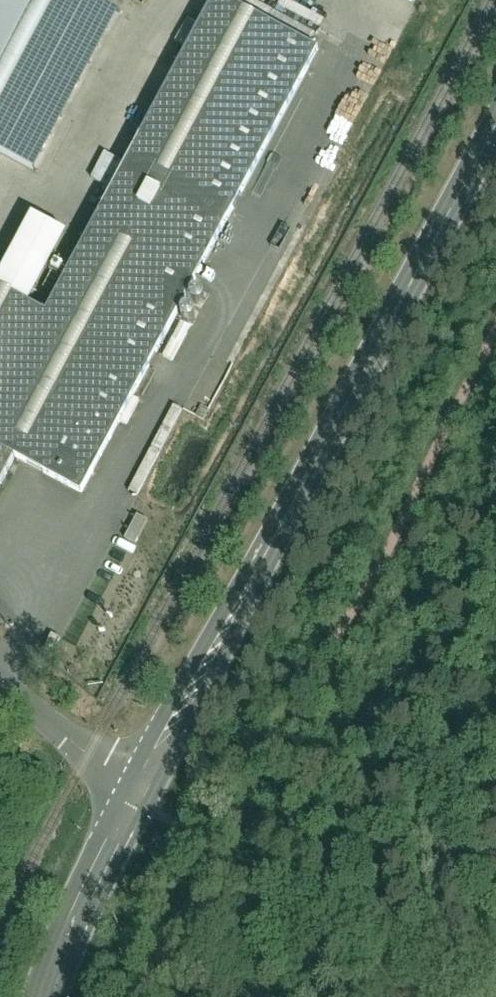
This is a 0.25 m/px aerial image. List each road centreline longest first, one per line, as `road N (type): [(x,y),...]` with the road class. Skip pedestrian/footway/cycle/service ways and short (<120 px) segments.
road 1 (secondary): [(495,106),(128,780)]
road 2 (secondary): [(128,780),(36,996)]
road 3 (unclassified): [(128,780),(0,680)]

